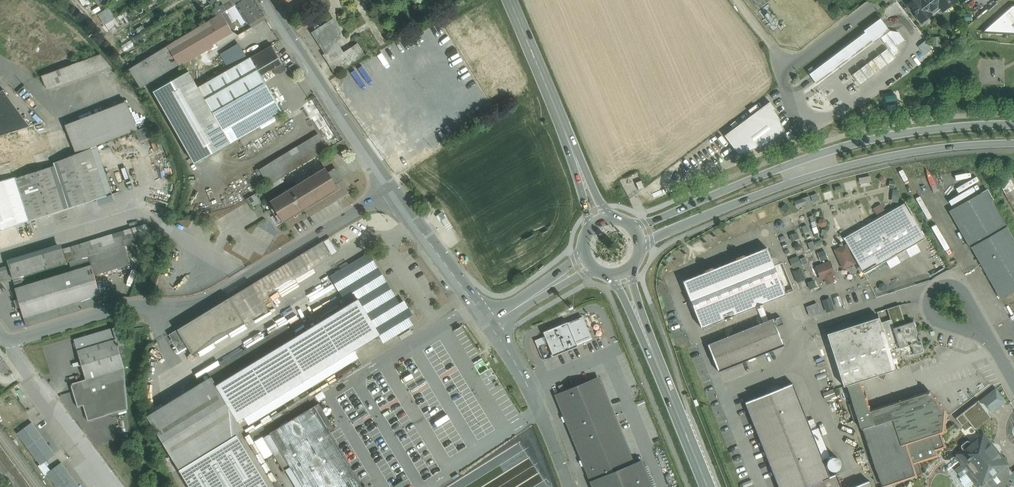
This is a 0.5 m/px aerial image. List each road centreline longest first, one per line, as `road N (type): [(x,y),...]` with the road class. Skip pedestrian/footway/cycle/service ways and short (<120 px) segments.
road 1 (residential): [(393,190),(207,302),(121,308),(8,340)]
road 2 (tertiary): [(1013,125),(850,145),(633,228)]
road 3 (tertiary): [(640,245),(836,169),(1013,143)]
road 4 (primary): [(509,0),(599,221)]
road 5 (primary): [(621,273),(707,486)]
road 6 (residential): [(393,190),(268,0)]
road 7 (residential): [(490,325),(533,393),(569,486)]
road 8 (residential): [(8,340),(108,486)]
road 9 (residential): [(490,325),(393,190)]

